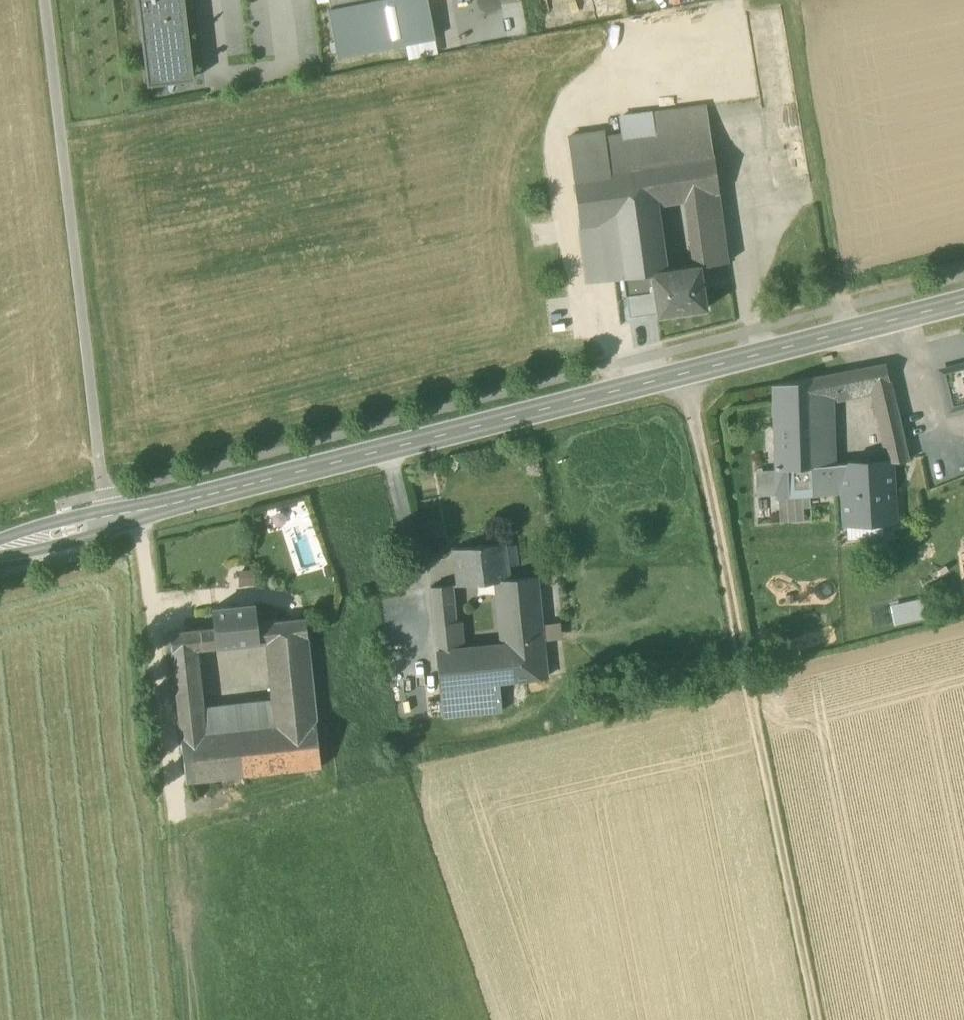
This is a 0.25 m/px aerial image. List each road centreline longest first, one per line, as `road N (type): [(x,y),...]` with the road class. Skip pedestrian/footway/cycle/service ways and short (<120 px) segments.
road 1 (tertiary): [(0,548),(963,303)]
road 2 (track): [(684,375),(815,1019)]
road 3 (track): [(45,0),(104,495)]

